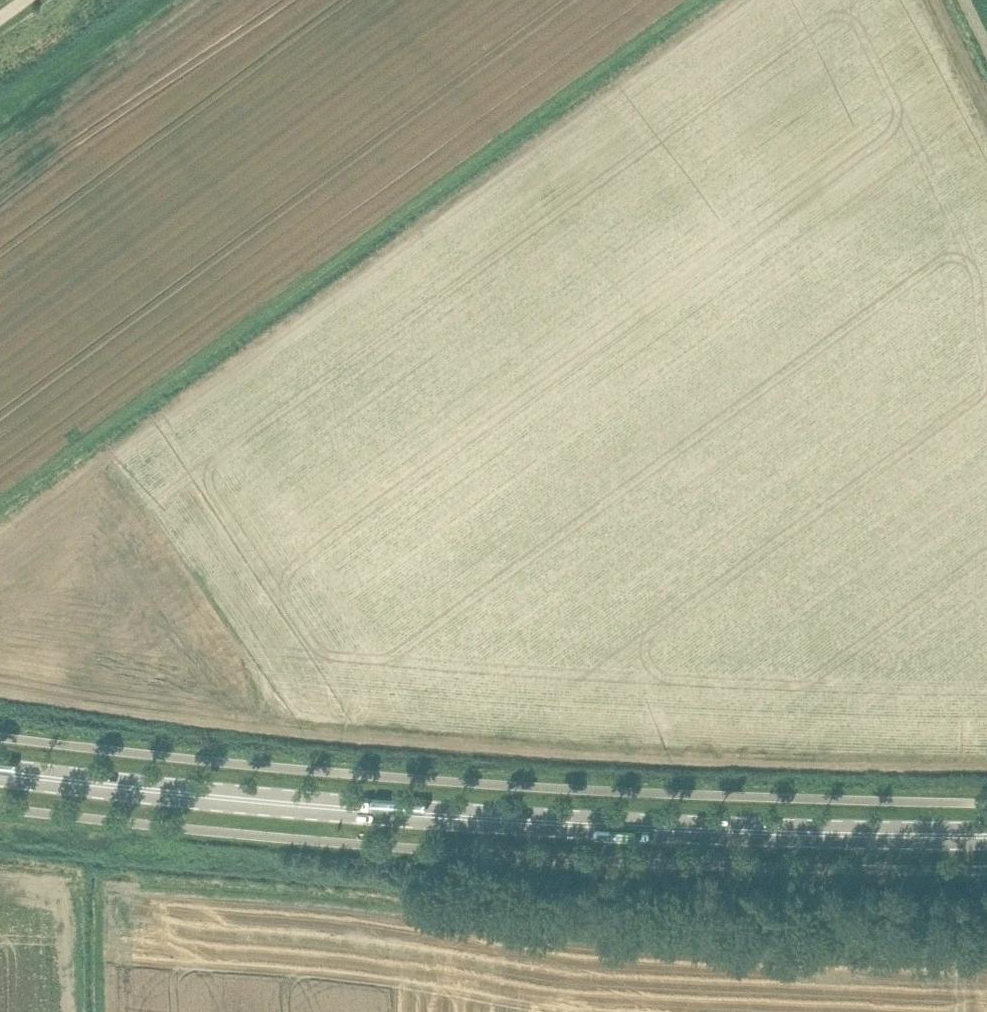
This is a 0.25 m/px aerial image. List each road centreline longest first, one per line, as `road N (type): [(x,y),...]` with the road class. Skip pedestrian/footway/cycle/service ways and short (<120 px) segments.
road 1 (primary): [(986,835),(423,814),(0,773)]

